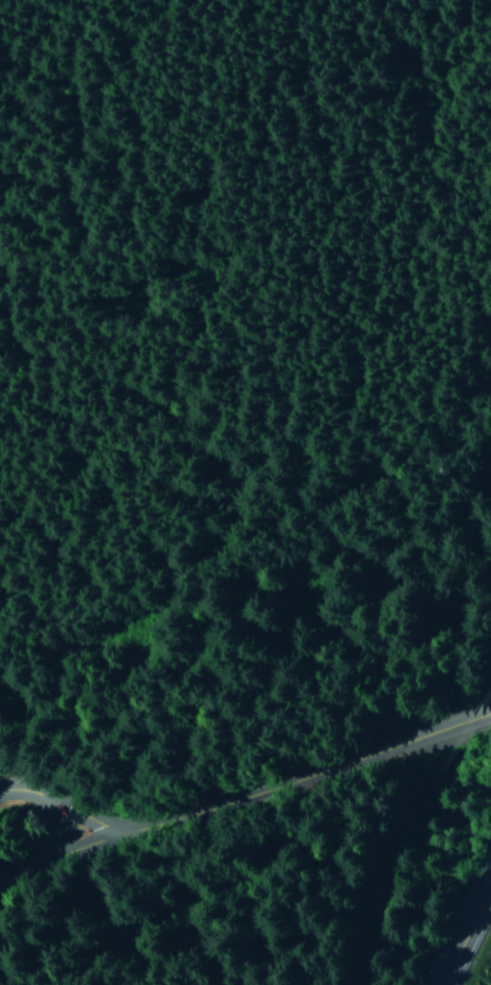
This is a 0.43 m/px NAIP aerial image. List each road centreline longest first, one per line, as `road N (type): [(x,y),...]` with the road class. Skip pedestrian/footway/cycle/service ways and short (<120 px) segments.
road 1 (residential): [(67,838),(490,711)]
road 2 (trunk): [(433,984),(490,872)]

